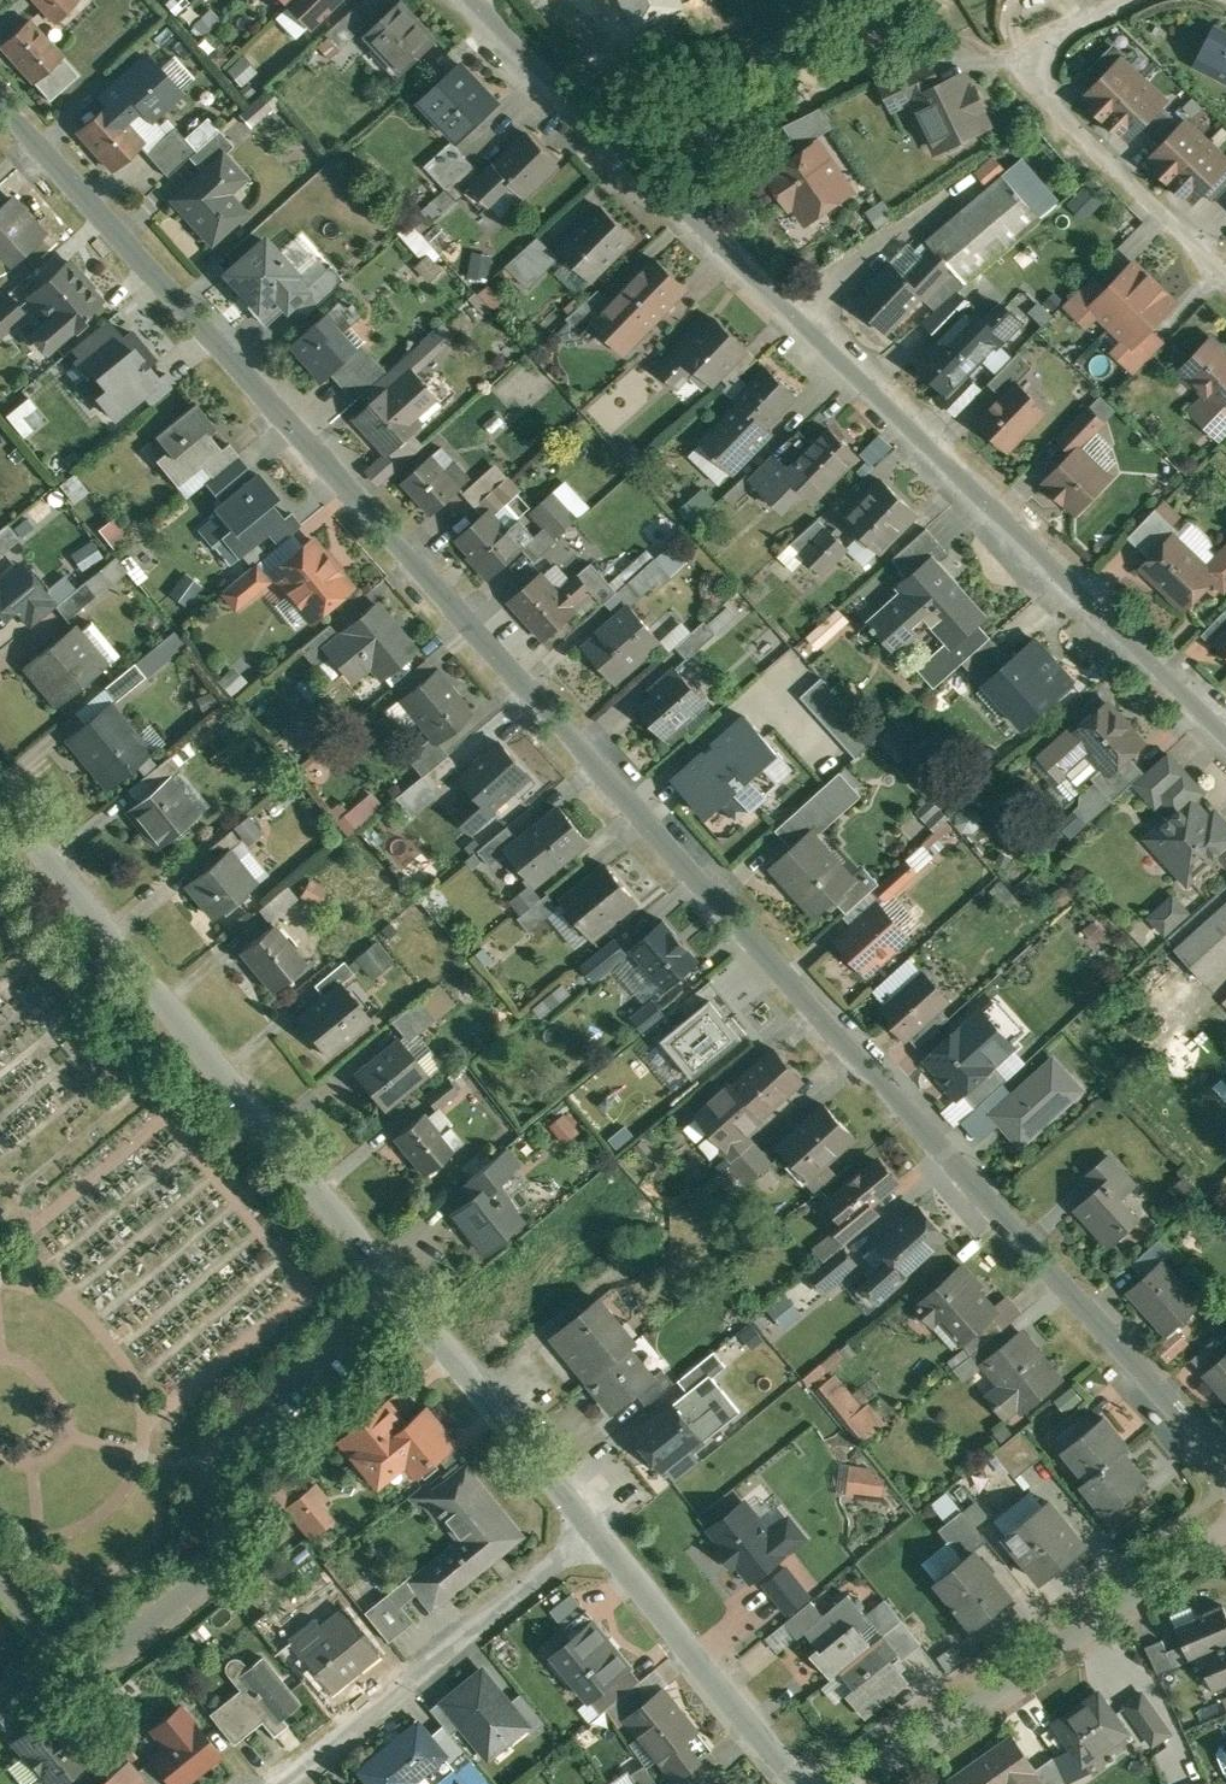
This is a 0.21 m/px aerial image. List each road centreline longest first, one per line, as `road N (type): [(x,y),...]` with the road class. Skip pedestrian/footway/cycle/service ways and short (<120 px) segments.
road 1 (residential): [(0,108),(1225,1463)]
road 2 (residential): [(1225,737),(470,0)]
road 3 (residential): [(0,1579),(56,1643),(81,1654),(110,1652),(217,1560),(217,1444),(400,1288)]
road 4 (residential): [(0,796),(400,1288)]
road 5 (residential): [(1225,1527),(849,1783)]
road 6 (residential): [(1129,0),(1021,62),(1058,109),(1225,273)]
road 7 (residential): [(587,1522),(261,1783)]
road 8 (residential): [(587,1522),(803,1783)]
road 9 (residential): [(400,1288),(587,1522)]

